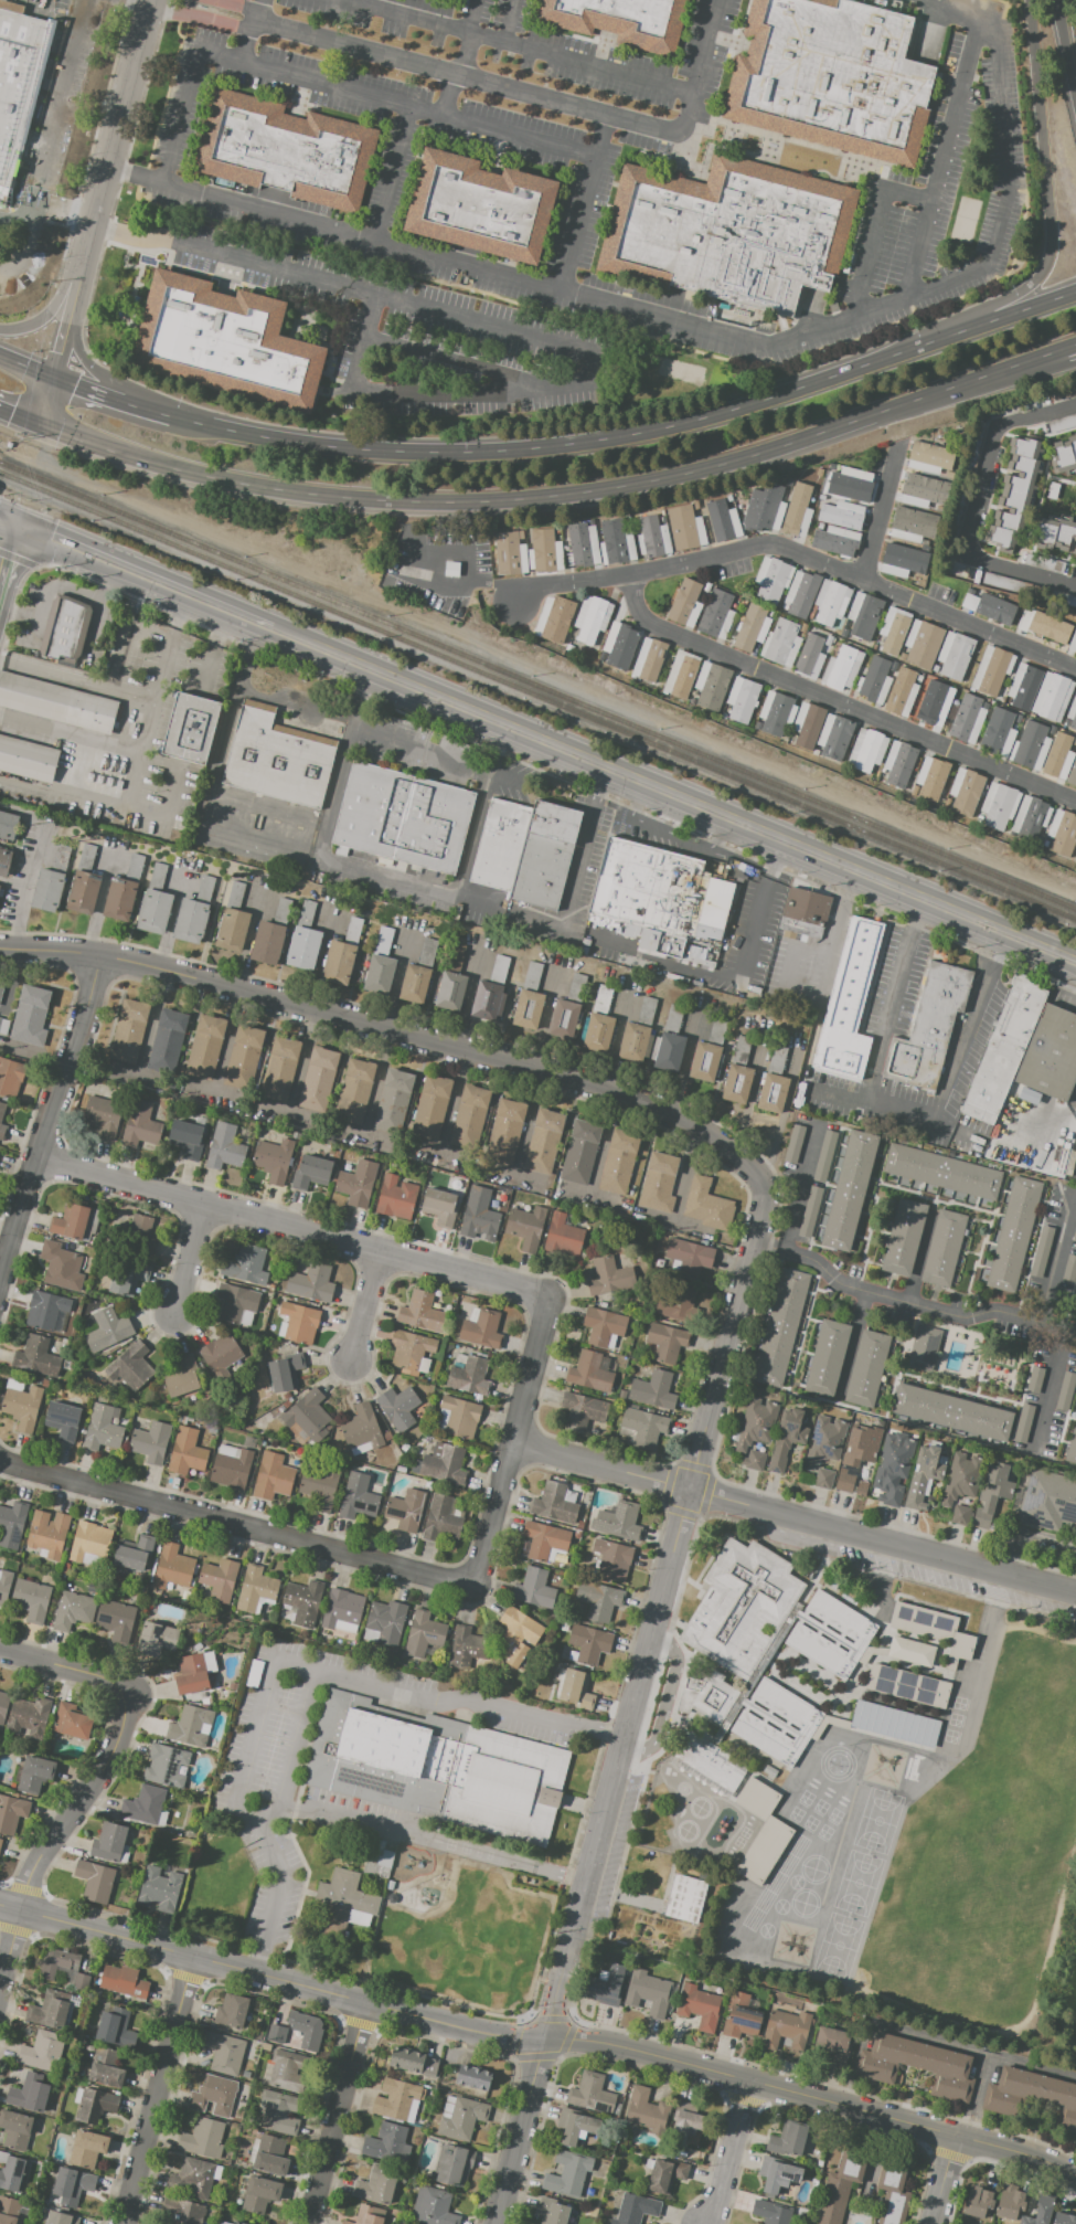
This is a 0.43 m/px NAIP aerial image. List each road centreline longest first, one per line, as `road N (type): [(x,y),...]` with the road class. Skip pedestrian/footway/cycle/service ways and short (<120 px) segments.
road 1 (tertiary): [(1075,2177),(606,2043),(466,2030),(0,1905)]
road 2 (tertiary): [(765,1200),(494,2223)]
road 3 (trunk): [(1075,295),(748,410),(619,437),(508,452),(382,454),(170,413)]
road 4 (secondary): [(1075,962),(270,631)]
road 5 (residential): [(765,1200),(737,1157),(680,1115),(103,957),(0,948)]
road 6 (trunk): [(516,502),(713,470),(1075,347)]
road 7 (residential): [(1075,1595),(515,1442)]
road 8 (residential): [(554,1299),(39,1161)]
road 9 (residential): [(477,1587),(0,1457)]
road 10 (trunk): [(38,428),(175,472),(277,491),(385,504),(516,502)]
road 11 (residential): [(0,1652),(116,1683),(125,1699),(109,1755),(35,1867),(0,1977)]
road 12 (trunk): [(1034,0),(1048,258),(1016,294),(919,348)]
road 13 (residential): [(103,957),(0,1292)]
road 14 (residential): [(554,1299),(477,1587)]
road 15 (residential): [(196,1959),(125,2223)]
road 16 (residential): [(82,253),(149,0)]
road 17 (secondary): [(270,631),(50,540)]
road 18 (residential): [(366,2003),(310,2223)]
road 19 (trunk): [(170,413),(87,366),(70,310)]
road 20 (residential): [(749,2082),(706,2223)]
road 21 (trunk): [(170,413),(53,374)]
road 22 (trunk): [(82,253),(45,315),(0,330)]

